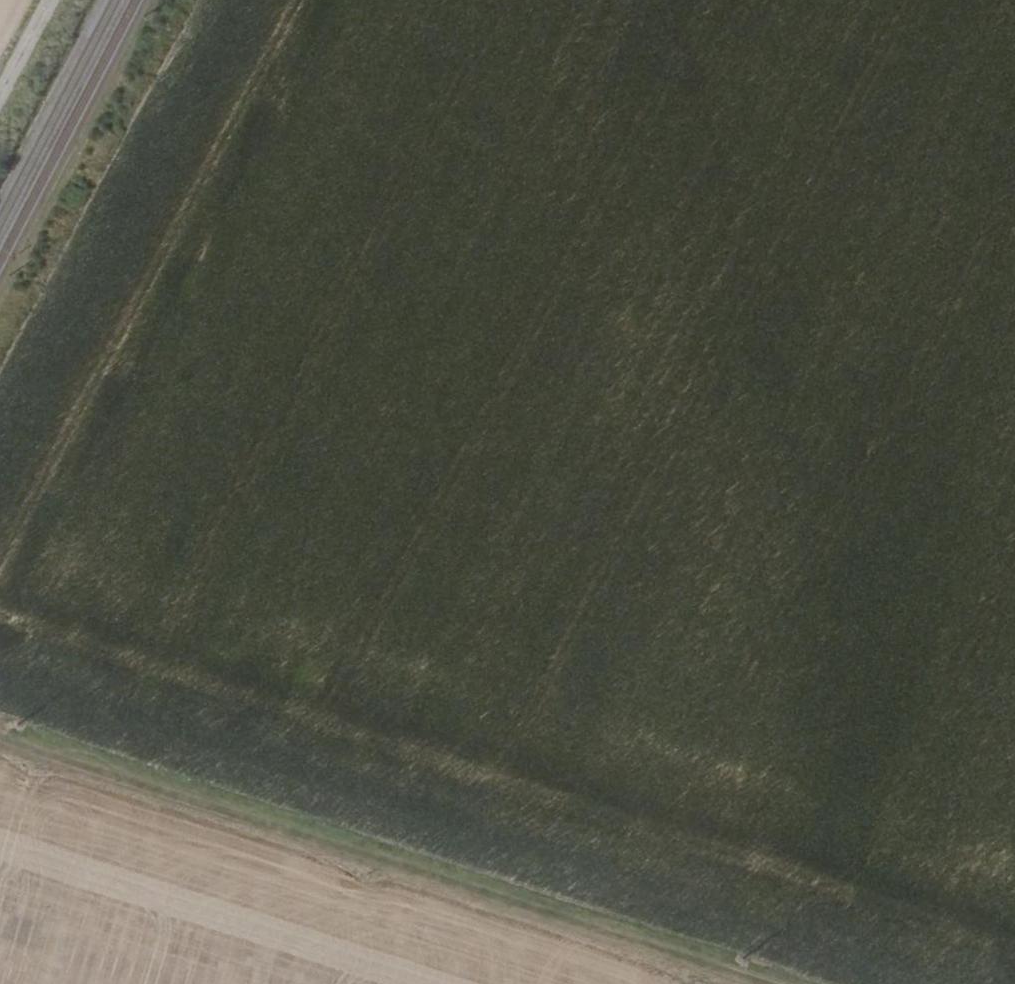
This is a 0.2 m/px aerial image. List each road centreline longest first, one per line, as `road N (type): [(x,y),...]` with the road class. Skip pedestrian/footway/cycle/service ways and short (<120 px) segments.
road 1 (track): [(0,737),(766,983)]

